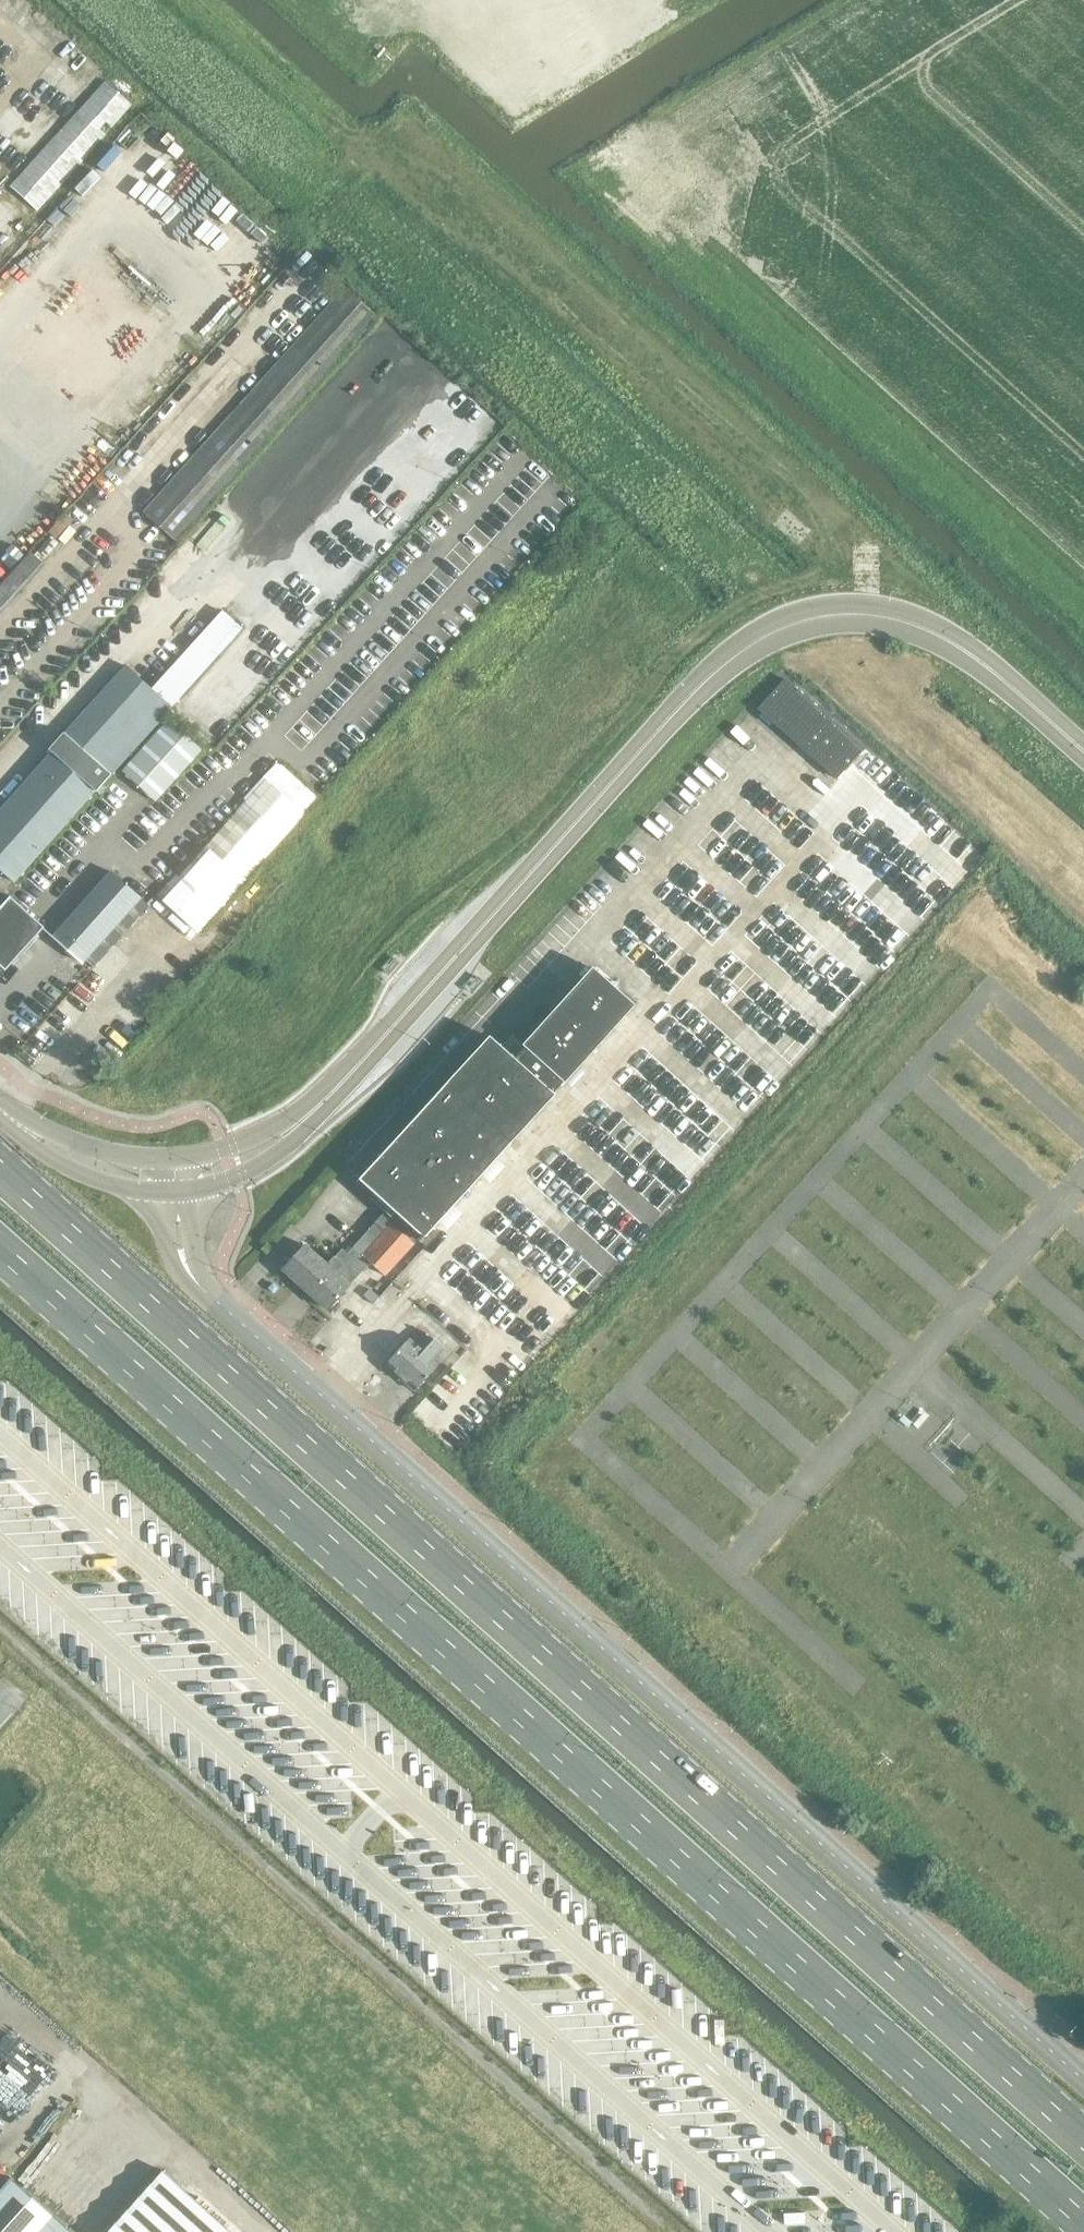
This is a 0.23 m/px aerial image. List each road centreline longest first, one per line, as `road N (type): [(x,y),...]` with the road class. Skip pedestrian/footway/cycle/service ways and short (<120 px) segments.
road 1 (trunk): [(0,1240),(1083,2212)]
road 2 (trunk): [(1083,2141),(0,1170)]
road 3 (unclassified): [(1083,2078),(195,1281)]
road 4 (tertiary): [(1083,752),(978,660),(925,628),(849,612),(771,631),(698,686),(303,1119)]
road 5 (tertiary): [(19,1124),(37,1150),(66,1167),(162,1191)]
road 6 (tertiary): [(173,1157),(111,1153),(19,1124)]
road 7 (tertiary): [(187,1191),(266,1162),(303,1119)]
road 8 (tertiary): [(303,1119),(216,1151),(173,1157)]

